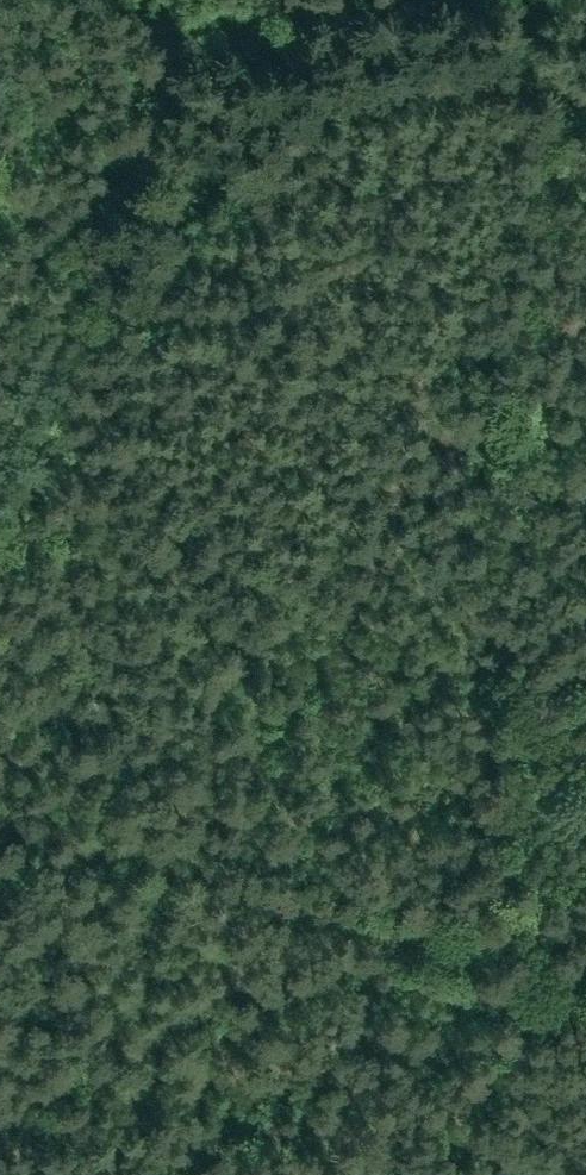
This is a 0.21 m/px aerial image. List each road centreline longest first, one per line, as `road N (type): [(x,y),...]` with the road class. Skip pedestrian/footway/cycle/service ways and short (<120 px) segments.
road 1 (track): [(585,105),(422,90),(388,102),(343,143),(284,165),(225,237),(177,330),(102,416),(71,522),(0,591)]
road 2 (track): [(0,828),(475,960),(585,1004)]

